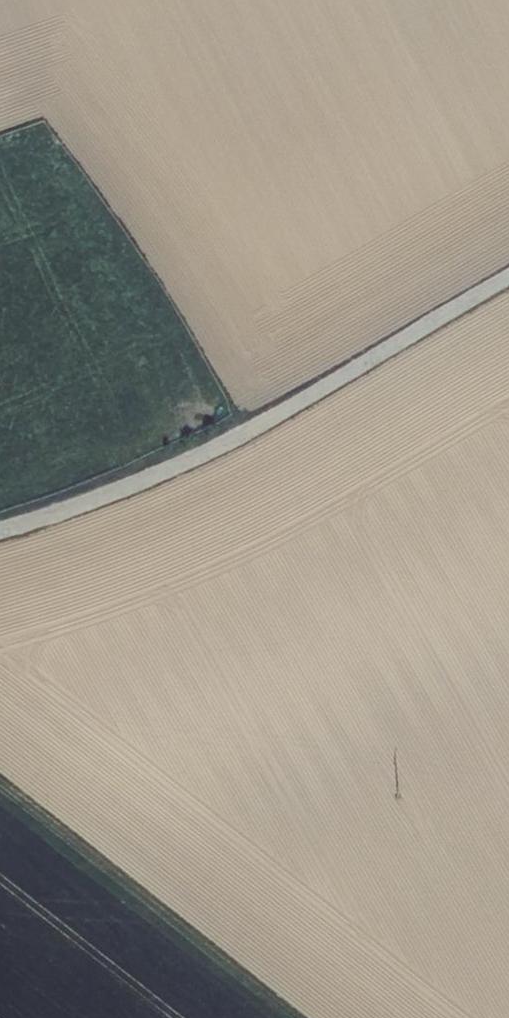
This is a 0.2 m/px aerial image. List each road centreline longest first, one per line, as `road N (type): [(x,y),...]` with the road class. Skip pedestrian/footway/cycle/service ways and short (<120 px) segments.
road 1 (track): [(0,527),(212,442),(508,274)]

